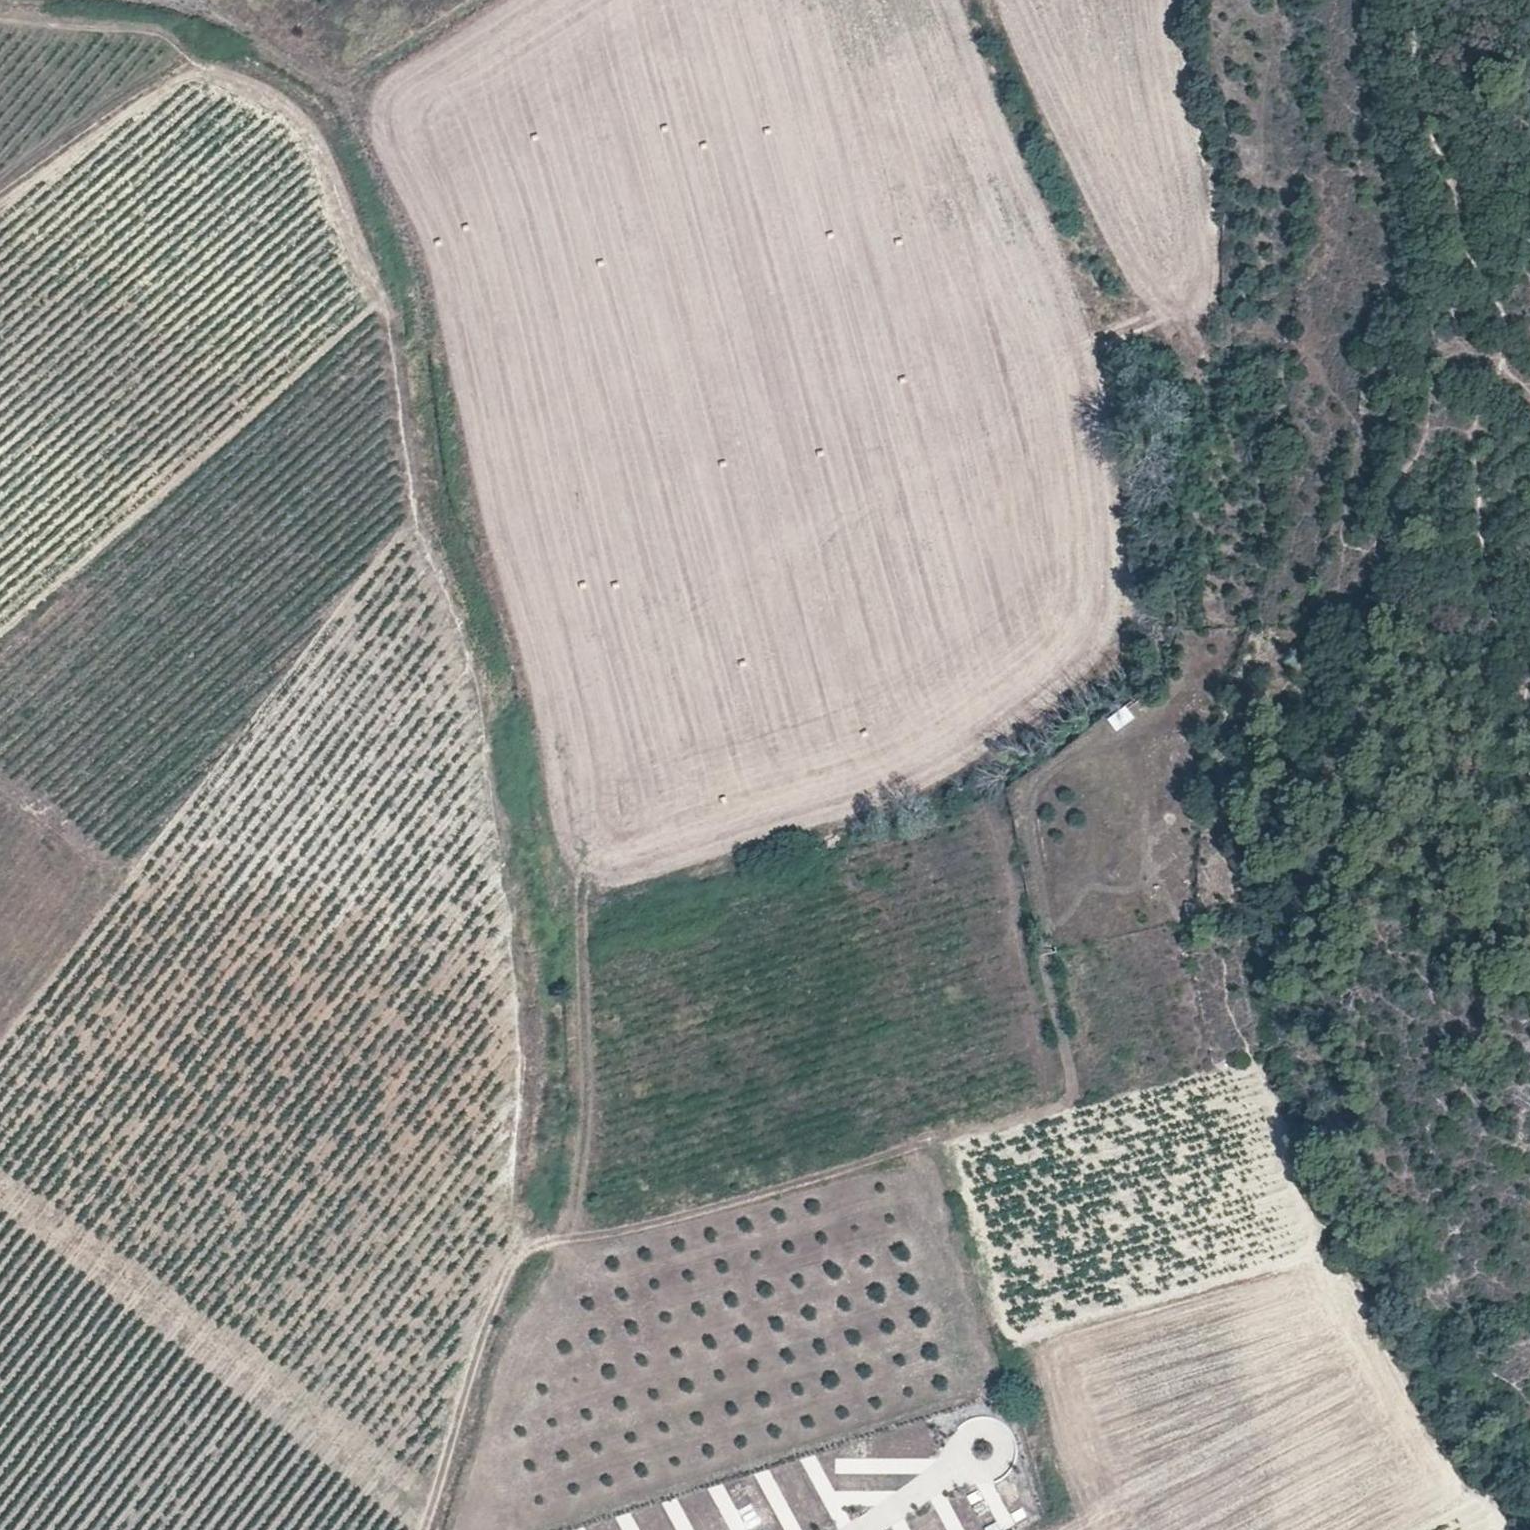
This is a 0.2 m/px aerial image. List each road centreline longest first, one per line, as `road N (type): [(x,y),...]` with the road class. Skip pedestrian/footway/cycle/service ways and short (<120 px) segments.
road 1 (track): [(422,1529),(501,1286),(539,1242),(612,1233),(760,1194),(1056,1111),(1074,1098)]

